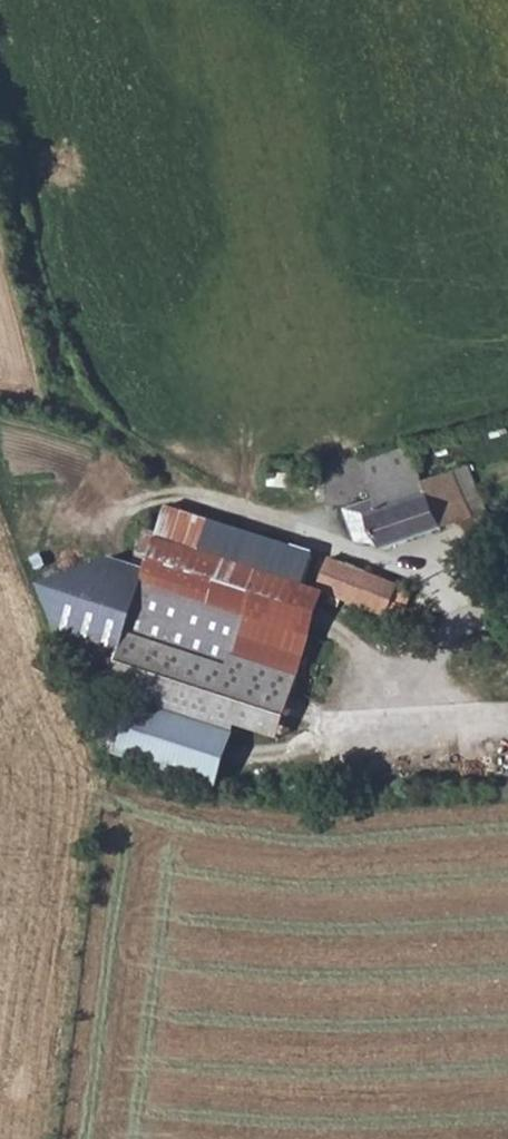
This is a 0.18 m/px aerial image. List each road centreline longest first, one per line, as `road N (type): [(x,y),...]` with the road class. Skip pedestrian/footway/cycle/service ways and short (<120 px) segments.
road 1 (track): [(0,148),(42,297),(83,406),(154,469),(256,528)]
road 2 (unclassified): [(256,528),(337,550),(507,636)]

